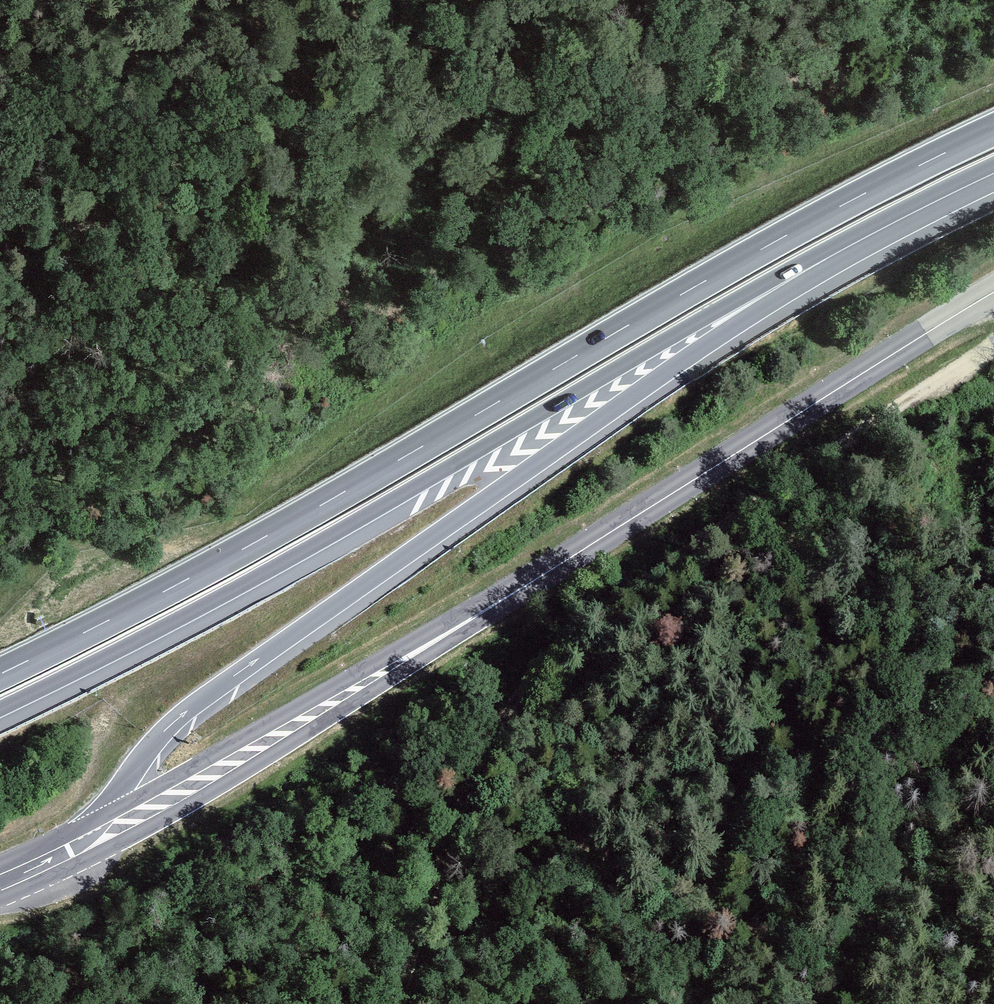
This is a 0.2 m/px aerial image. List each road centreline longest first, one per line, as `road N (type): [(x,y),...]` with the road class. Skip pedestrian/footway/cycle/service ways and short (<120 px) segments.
road 1 (trunk): [(993,130),(774,242),(255,542),(0,674)]
road 2 (secondary): [(993,292),(494,605),(87,843)]
road 3 (trunk): [(87,843),(143,755),(188,709),(825,259)]
road 4 (trunk): [(0,709),(191,613),(709,315),(825,259)]
road 5 (track): [(993,354),(647,569),(523,687),(457,835),(404,1003)]
road 6 (trunk): [(825,259),(993,174)]

